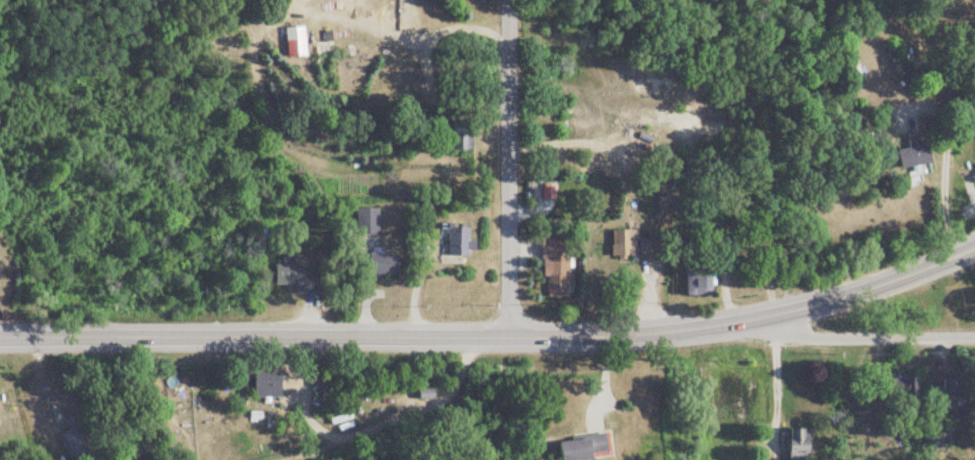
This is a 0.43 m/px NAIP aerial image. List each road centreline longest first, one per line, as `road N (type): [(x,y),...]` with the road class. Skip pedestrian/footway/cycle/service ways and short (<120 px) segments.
road 1 (secondary): [(747,320),(611,335),(0,339)]
road 2 (residential): [(506,337),(507,0)]
road 3 (secondary): [(974,247),(859,292),(747,320)]
road 4 (residential): [(974,335),(801,337),(747,320)]

